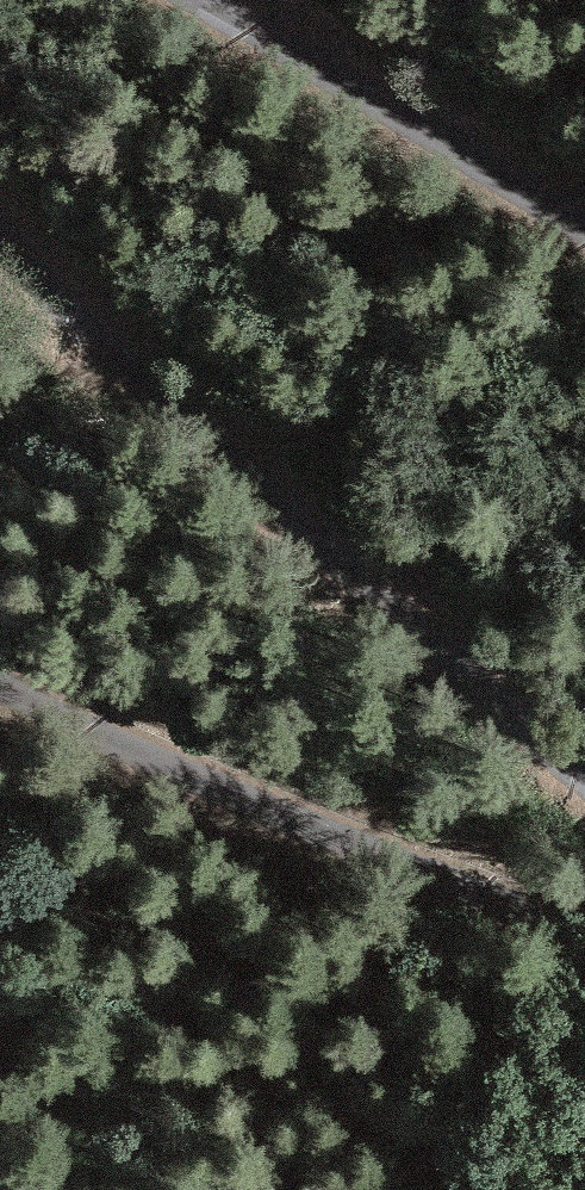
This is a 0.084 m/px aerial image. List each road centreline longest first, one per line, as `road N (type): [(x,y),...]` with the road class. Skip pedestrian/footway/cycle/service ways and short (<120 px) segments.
road 1 (track): [(584,776),(75,307),(0,211)]
road 2 (track): [(0,679),(79,722),(584,937)]
road 3 (track): [(200,0),(584,222)]

